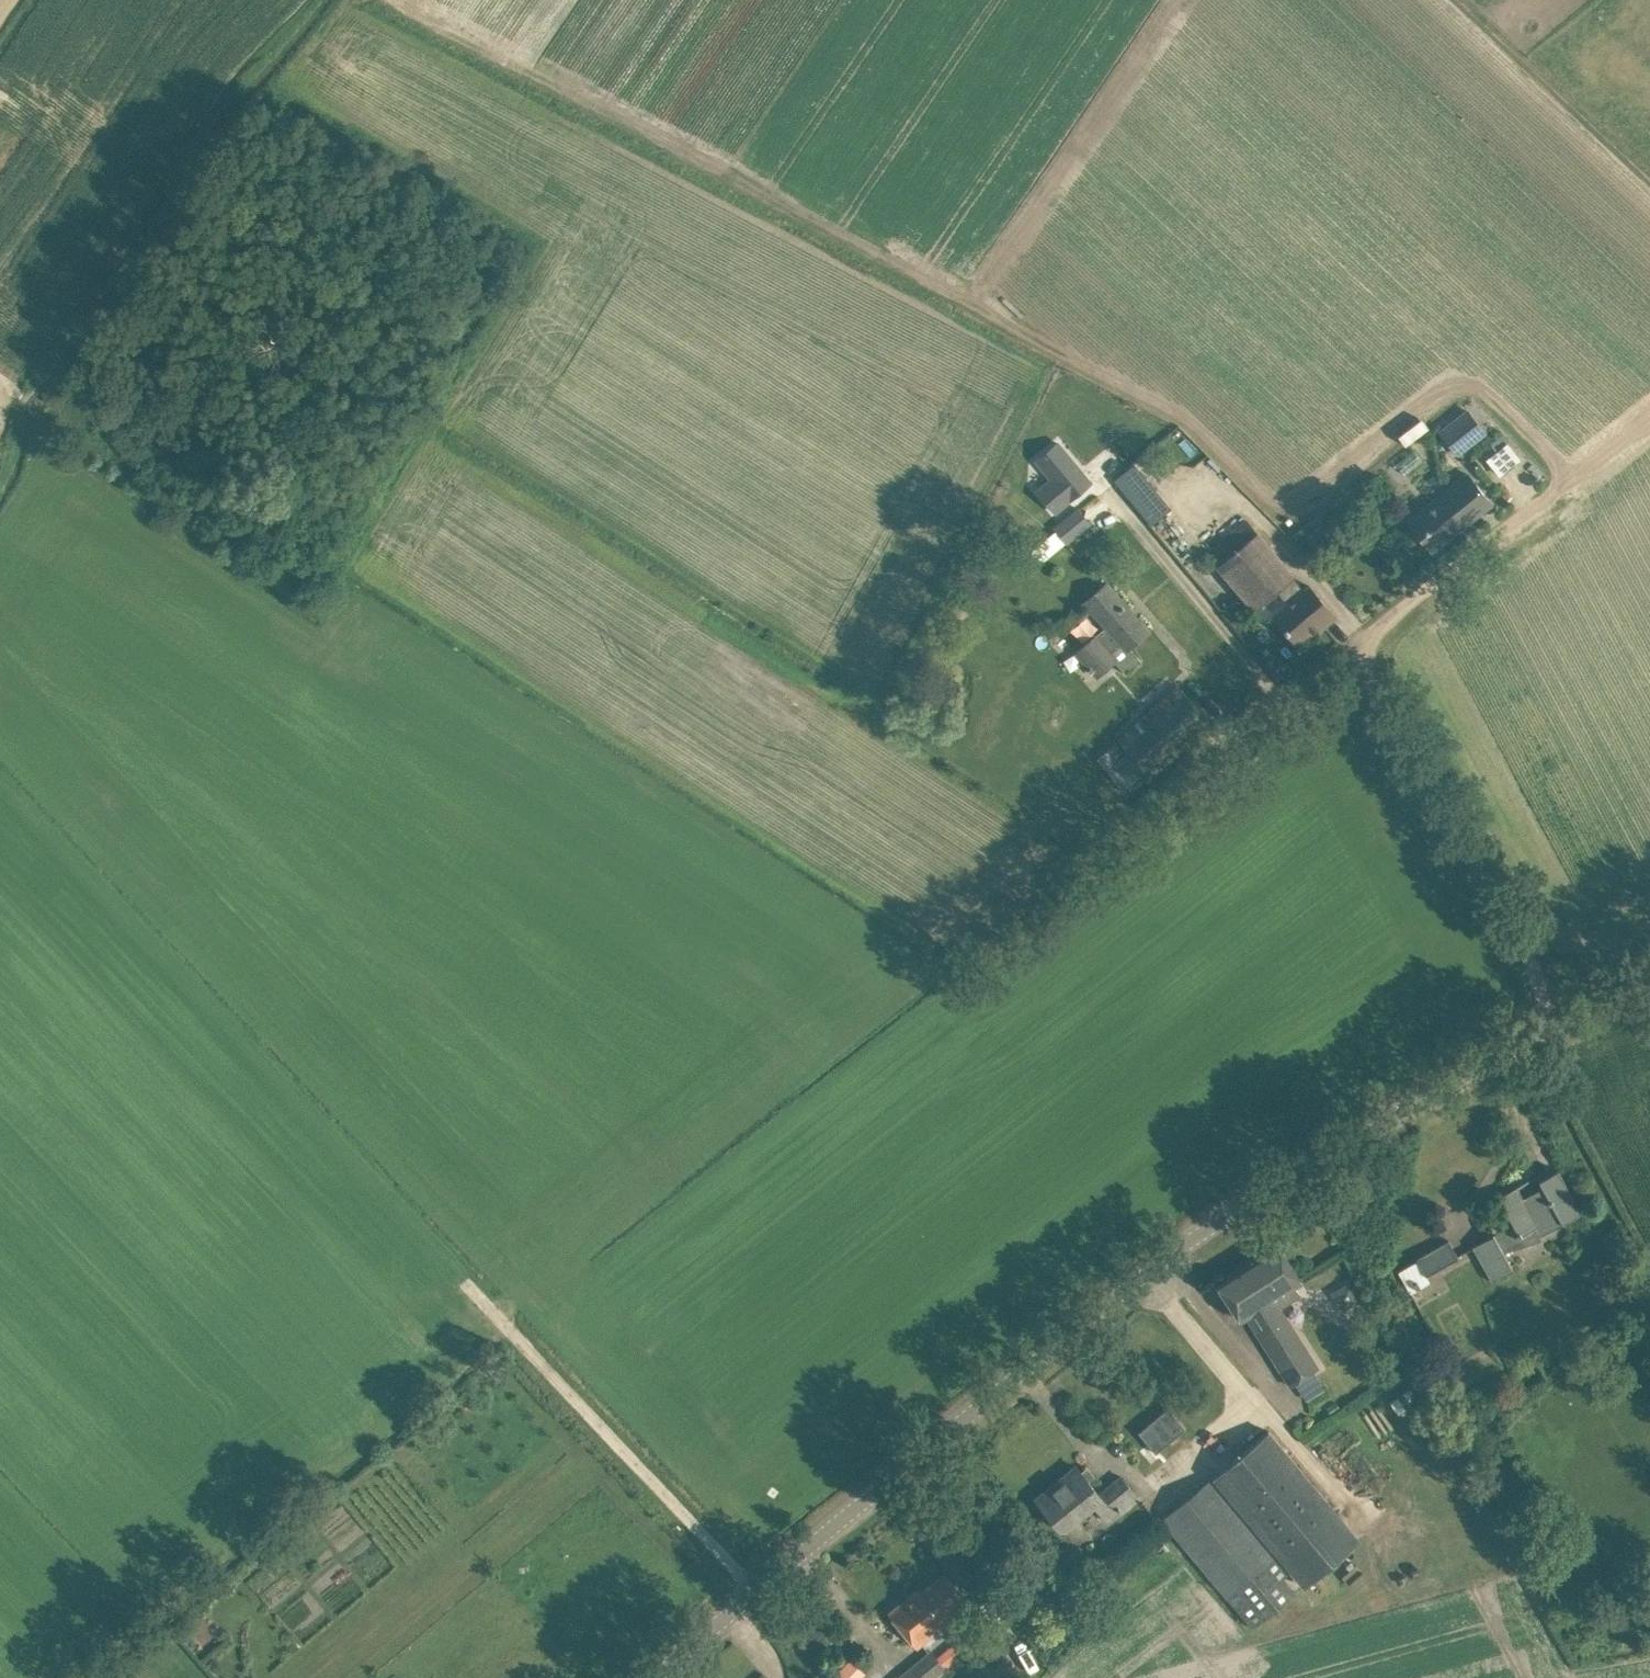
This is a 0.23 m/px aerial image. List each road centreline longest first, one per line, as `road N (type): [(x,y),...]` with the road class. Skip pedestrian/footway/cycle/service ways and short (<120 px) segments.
road 1 (unclassified): [(646,1677),(850,1500),(1243,1195),(1649,957)]

